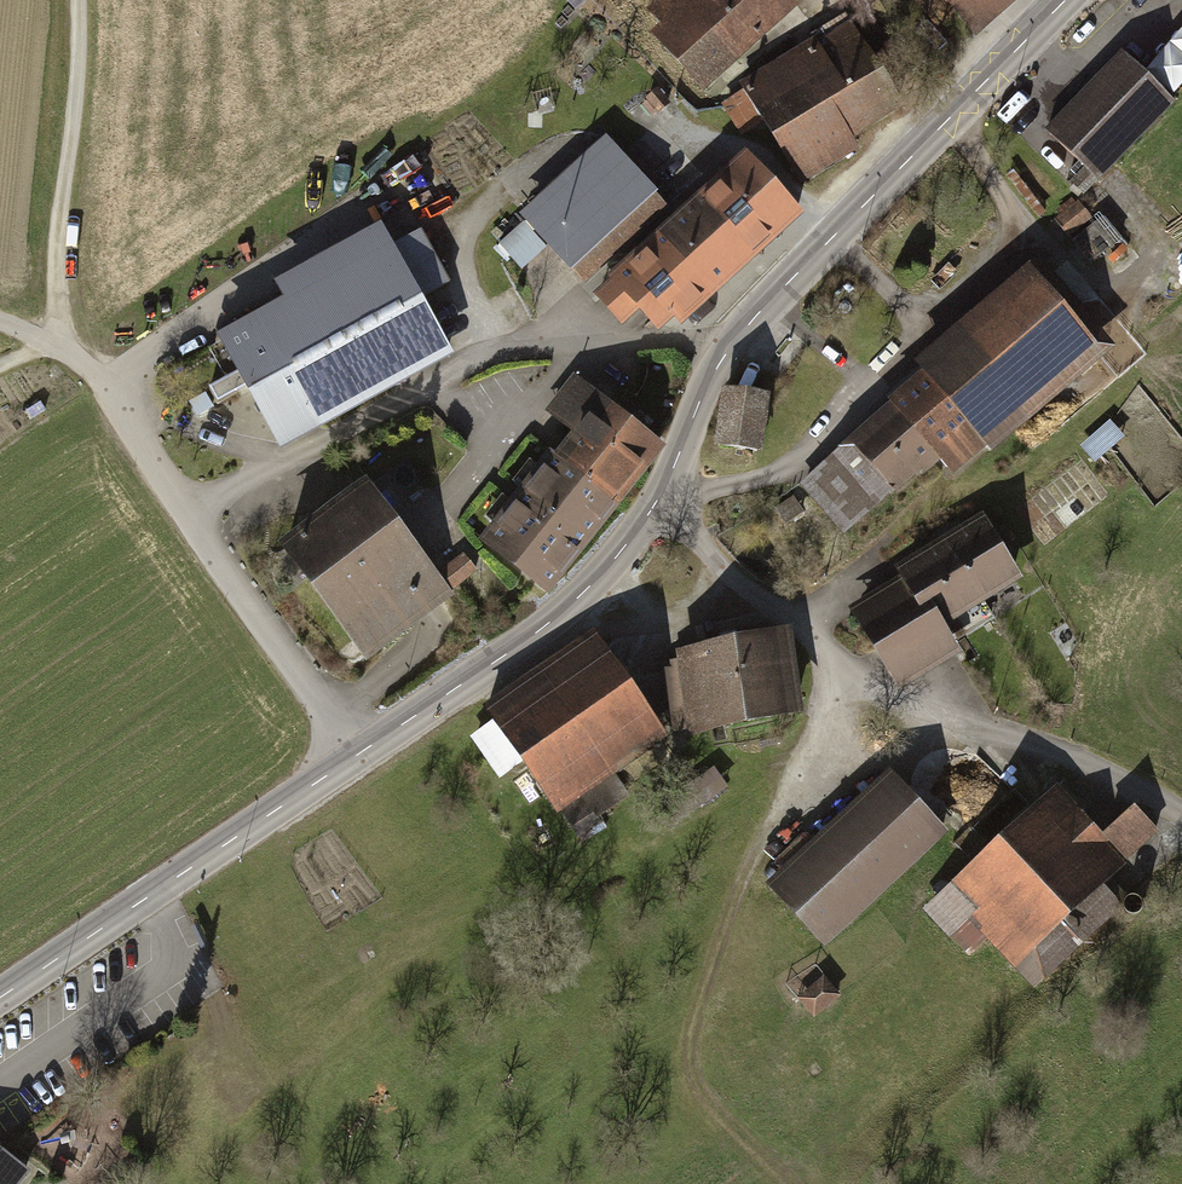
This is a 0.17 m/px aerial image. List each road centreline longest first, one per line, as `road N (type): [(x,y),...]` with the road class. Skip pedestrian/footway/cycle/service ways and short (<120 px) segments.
road 1 (secondary): [(357,759),(548,625),(608,569),(659,497),(728,349),(1065,0)]
road 2 (unclassified): [(357,759),(98,379),(61,341),(0,320)]
road 3 (secondary): [(0,999),(357,759)]
road 4 (track): [(0,369),(61,341),(58,230),(78,84),(78,0)]
road 5 (track): [(771,1183),(703,1106),(688,1034),(769,834)]

